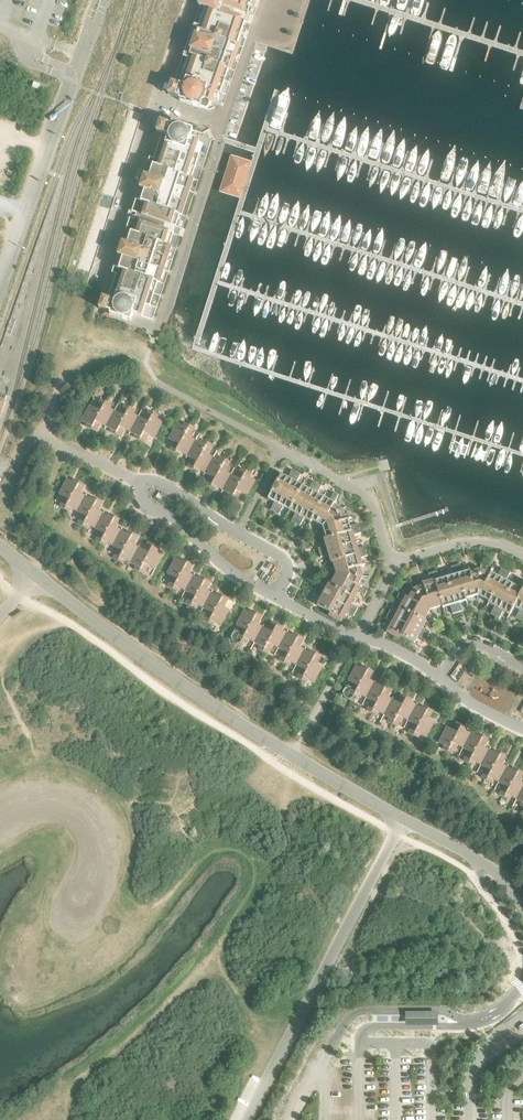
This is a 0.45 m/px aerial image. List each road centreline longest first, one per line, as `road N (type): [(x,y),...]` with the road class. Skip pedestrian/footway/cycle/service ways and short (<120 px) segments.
road 1 (unclassified): [(522,909),(479,861),(225,715),(0,547)]
road 2 (unclassified): [(0,285),(96,15)]

